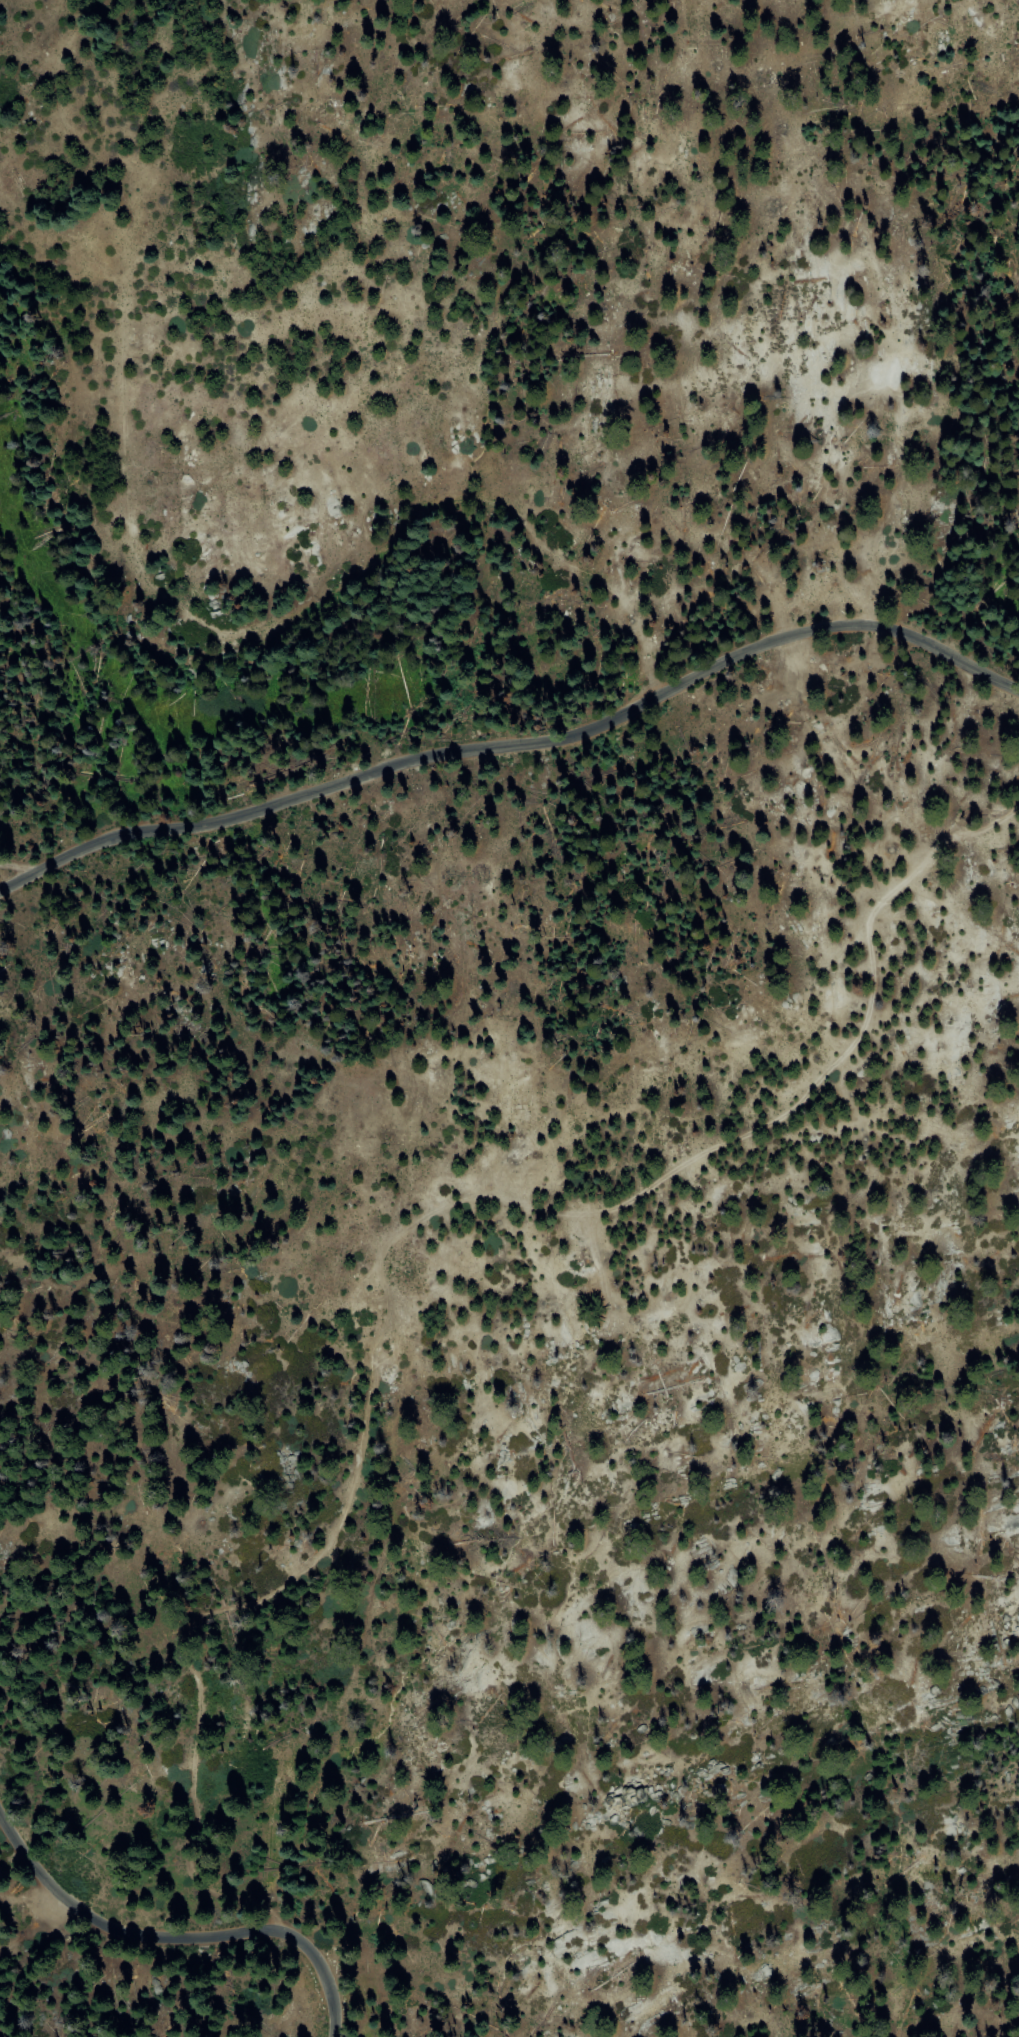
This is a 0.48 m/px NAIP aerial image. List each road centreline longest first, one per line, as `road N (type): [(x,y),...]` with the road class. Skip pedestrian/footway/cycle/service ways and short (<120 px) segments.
road 1 (track): [(201,1935),(193,1841),(199,1714),(185,1679),(185,1644),(221,1610),(264,1593),(329,1545),(373,1404),(373,1348),(392,1299),(382,1271),(390,1246),(418,1221),(491,1193),(561,1213),(596,1210),(790,1108),(856,1042),(874,983),(873,922),(882,898),(933,850),(1018,809)]
road 2 (residential): [(1018,686),(860,627),(767,646),(597,738),(443,757),(250,815),(78,851),(0,896)]
road 3 (residential): [(0,1814),(46,1885),(115,1933),(276,1936),(323,1969),(335,2036)]

